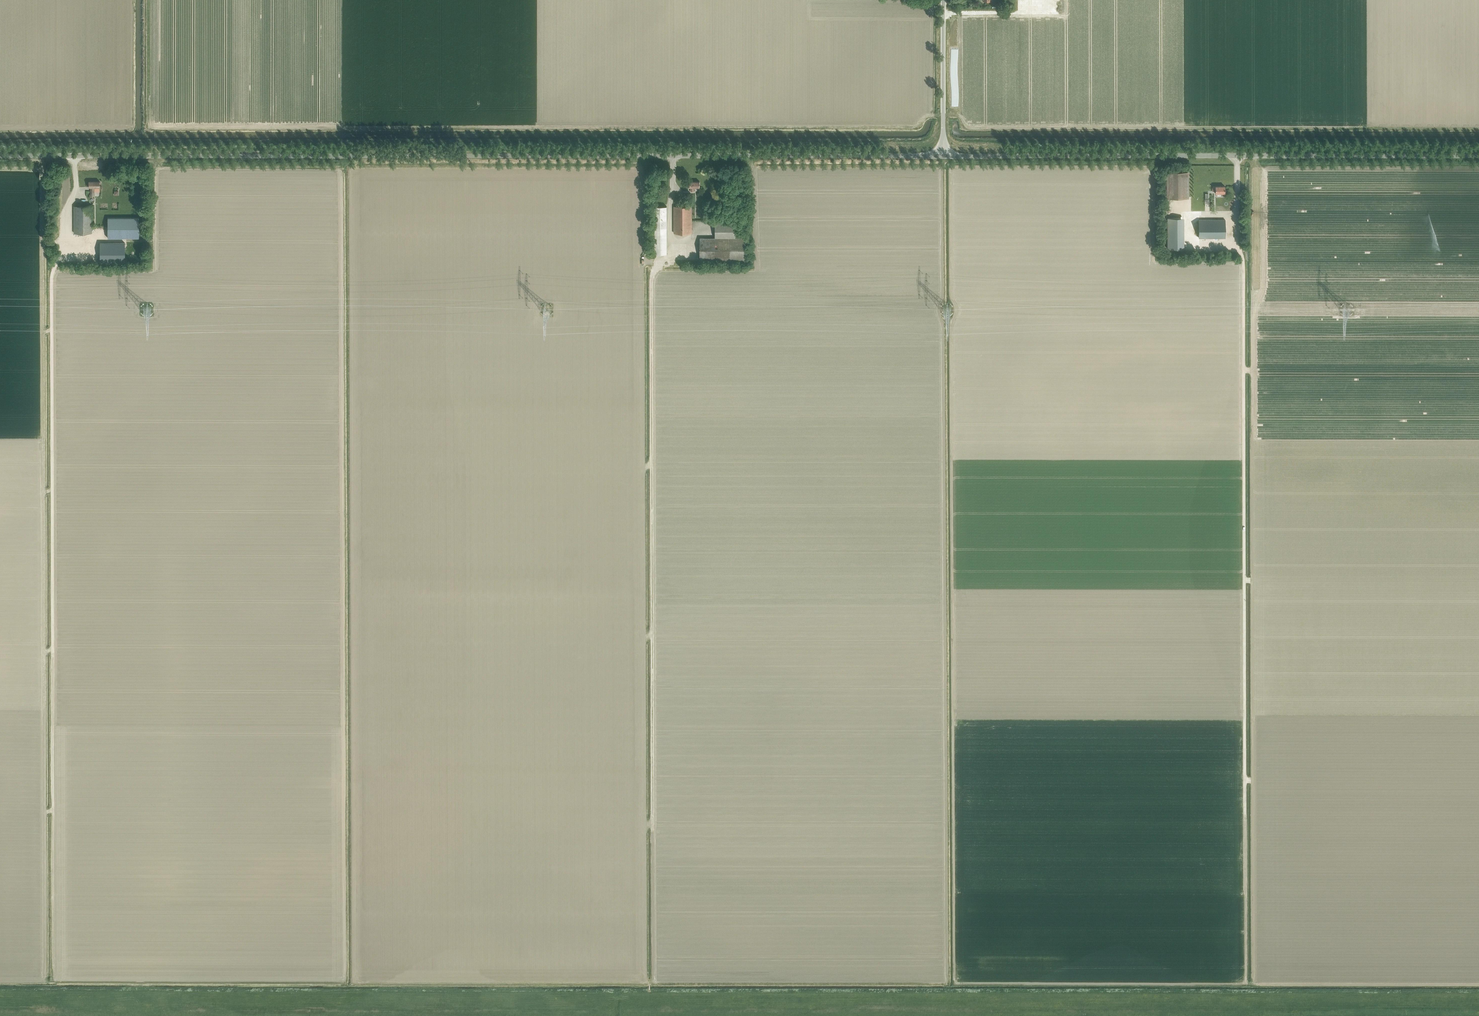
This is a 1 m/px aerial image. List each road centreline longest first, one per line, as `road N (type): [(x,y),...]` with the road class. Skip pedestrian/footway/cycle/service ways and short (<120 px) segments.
road 1 (unclassified): [(939,156),(0,156)]
road 2 (unclassified): [(947,156),(1478,156)]
road 3 (unclassified): [(943,138),(943,0)]

